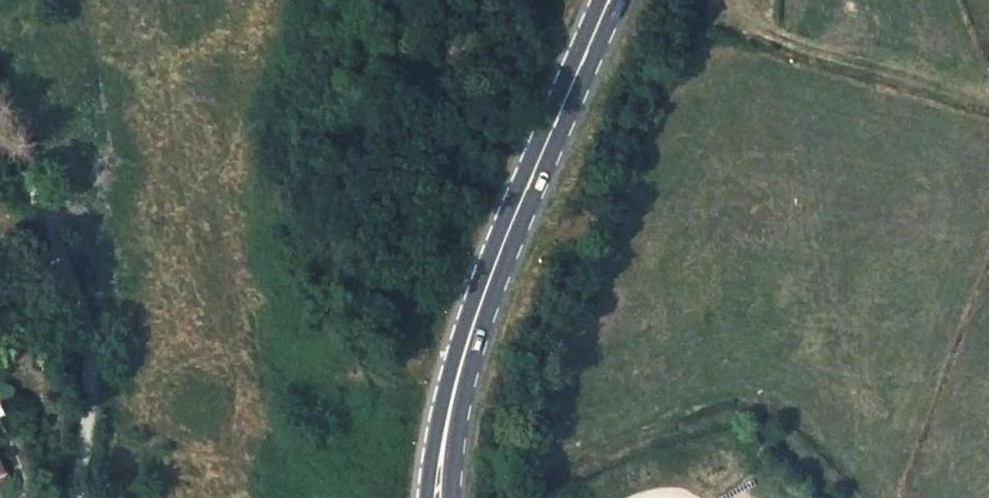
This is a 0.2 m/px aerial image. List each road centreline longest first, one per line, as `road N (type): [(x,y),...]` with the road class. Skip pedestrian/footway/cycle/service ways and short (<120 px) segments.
road 1 (primary): [(440,497),(454,393),(487,281),(609,0)]

